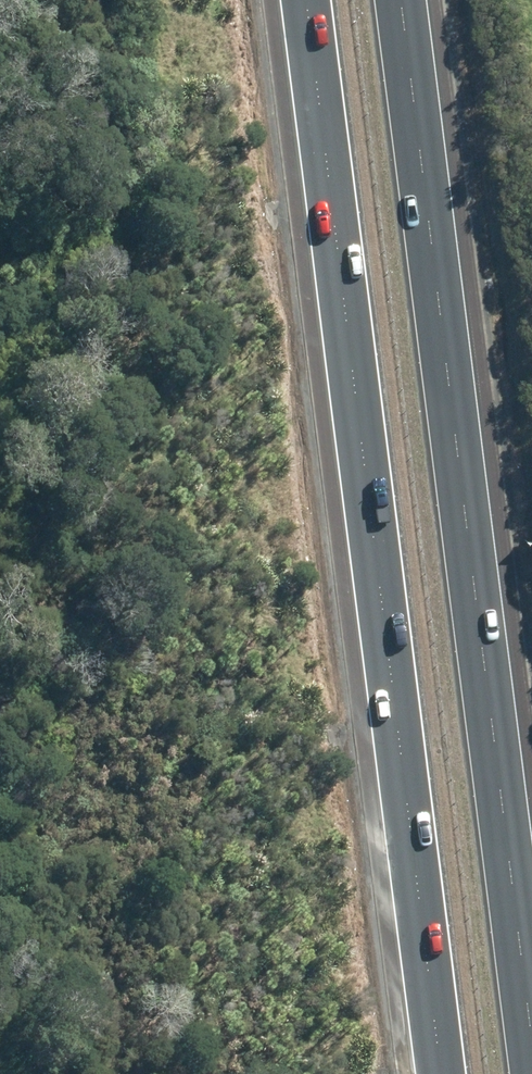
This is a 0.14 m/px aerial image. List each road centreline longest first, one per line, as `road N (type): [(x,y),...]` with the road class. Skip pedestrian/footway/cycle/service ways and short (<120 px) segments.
road 1 (motorway): [(441,1073),(306,0)]
road 2 (motorway): [(402,0),(531,1040)]

